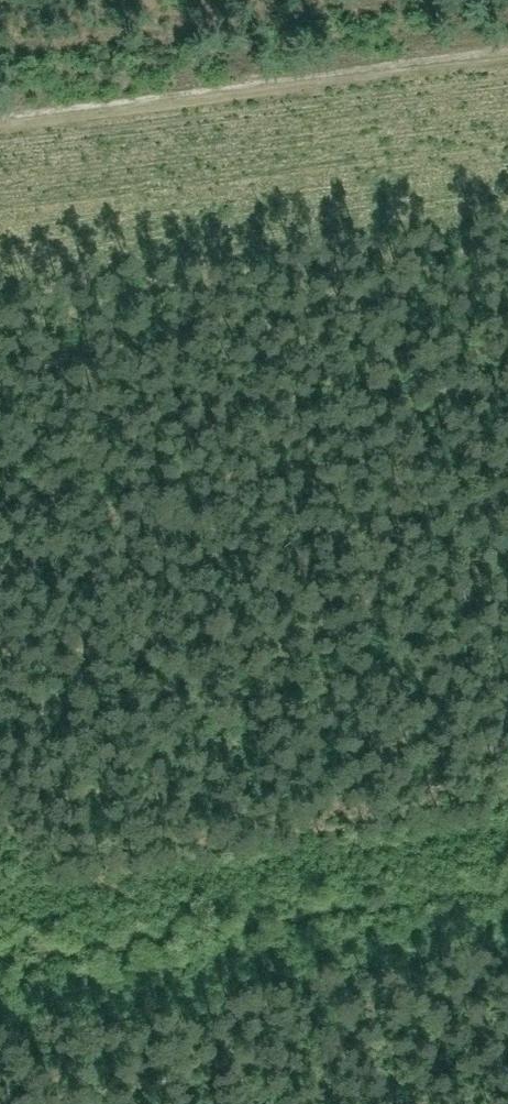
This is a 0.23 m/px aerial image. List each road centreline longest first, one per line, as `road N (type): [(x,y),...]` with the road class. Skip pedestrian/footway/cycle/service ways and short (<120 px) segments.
road 1 (track): [(0,113),(507,50)]

